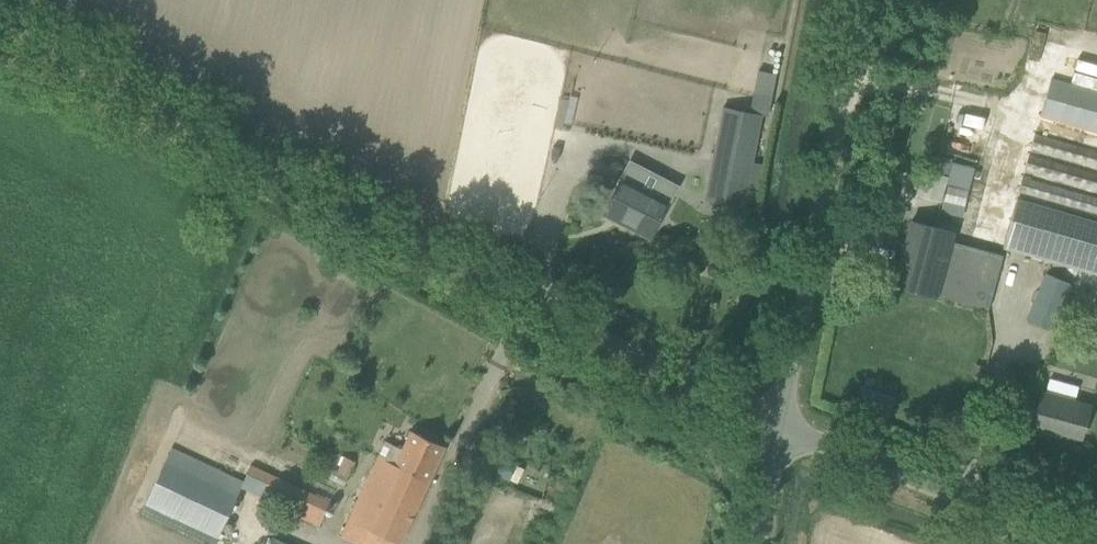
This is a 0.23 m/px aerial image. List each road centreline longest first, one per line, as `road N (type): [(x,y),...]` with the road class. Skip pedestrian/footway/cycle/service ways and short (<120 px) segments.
road 1 (unclassified): [(776,436),(0,36)]
road 2 (unclassified): [(776,436),(858,0)]
road 3 (unclassified): [(1065,543),(776,436)]

